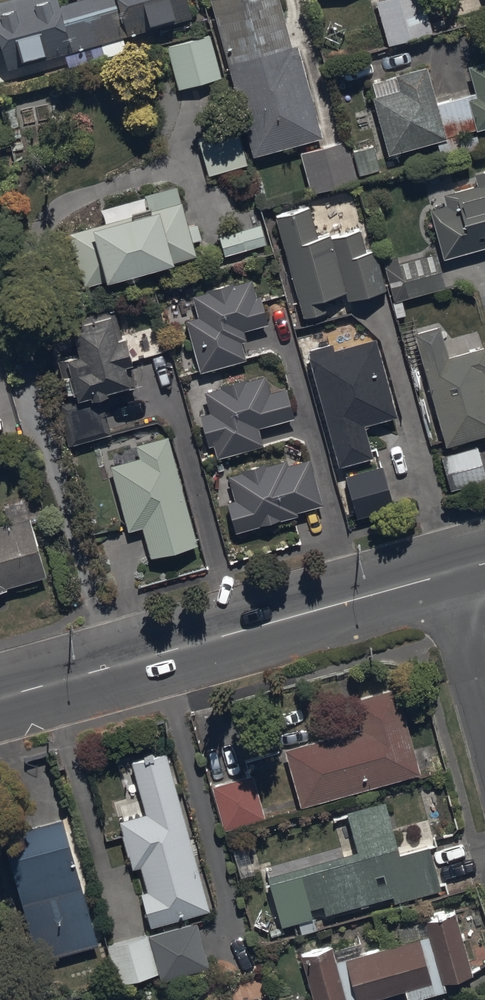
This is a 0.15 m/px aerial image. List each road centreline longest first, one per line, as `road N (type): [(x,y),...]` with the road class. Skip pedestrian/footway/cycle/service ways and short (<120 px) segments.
road 1 (tertiary): [(0,699),(444,576)]
road 2 (residential): [(444,576),(484,720)]

